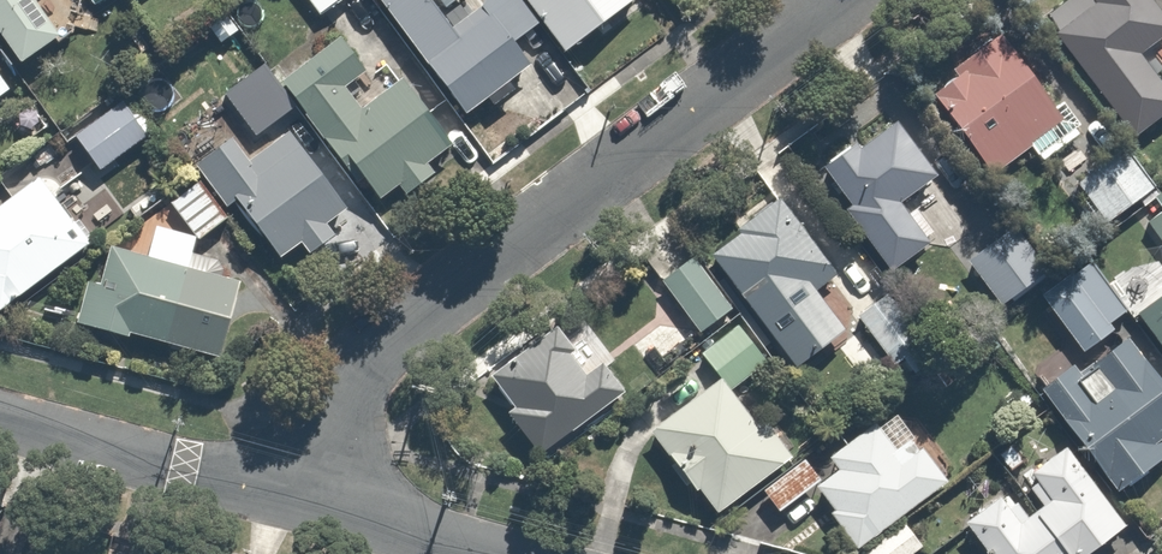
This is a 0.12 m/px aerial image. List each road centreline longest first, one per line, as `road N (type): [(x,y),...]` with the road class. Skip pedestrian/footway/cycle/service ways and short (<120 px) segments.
road 1 (residential): [(315,502),(334,432),(365,367),(424,309),(838,0)]
road 2 (residential): [(0,415),(315,502)]
road 3 (residential): [(315,502),(502,553)]

